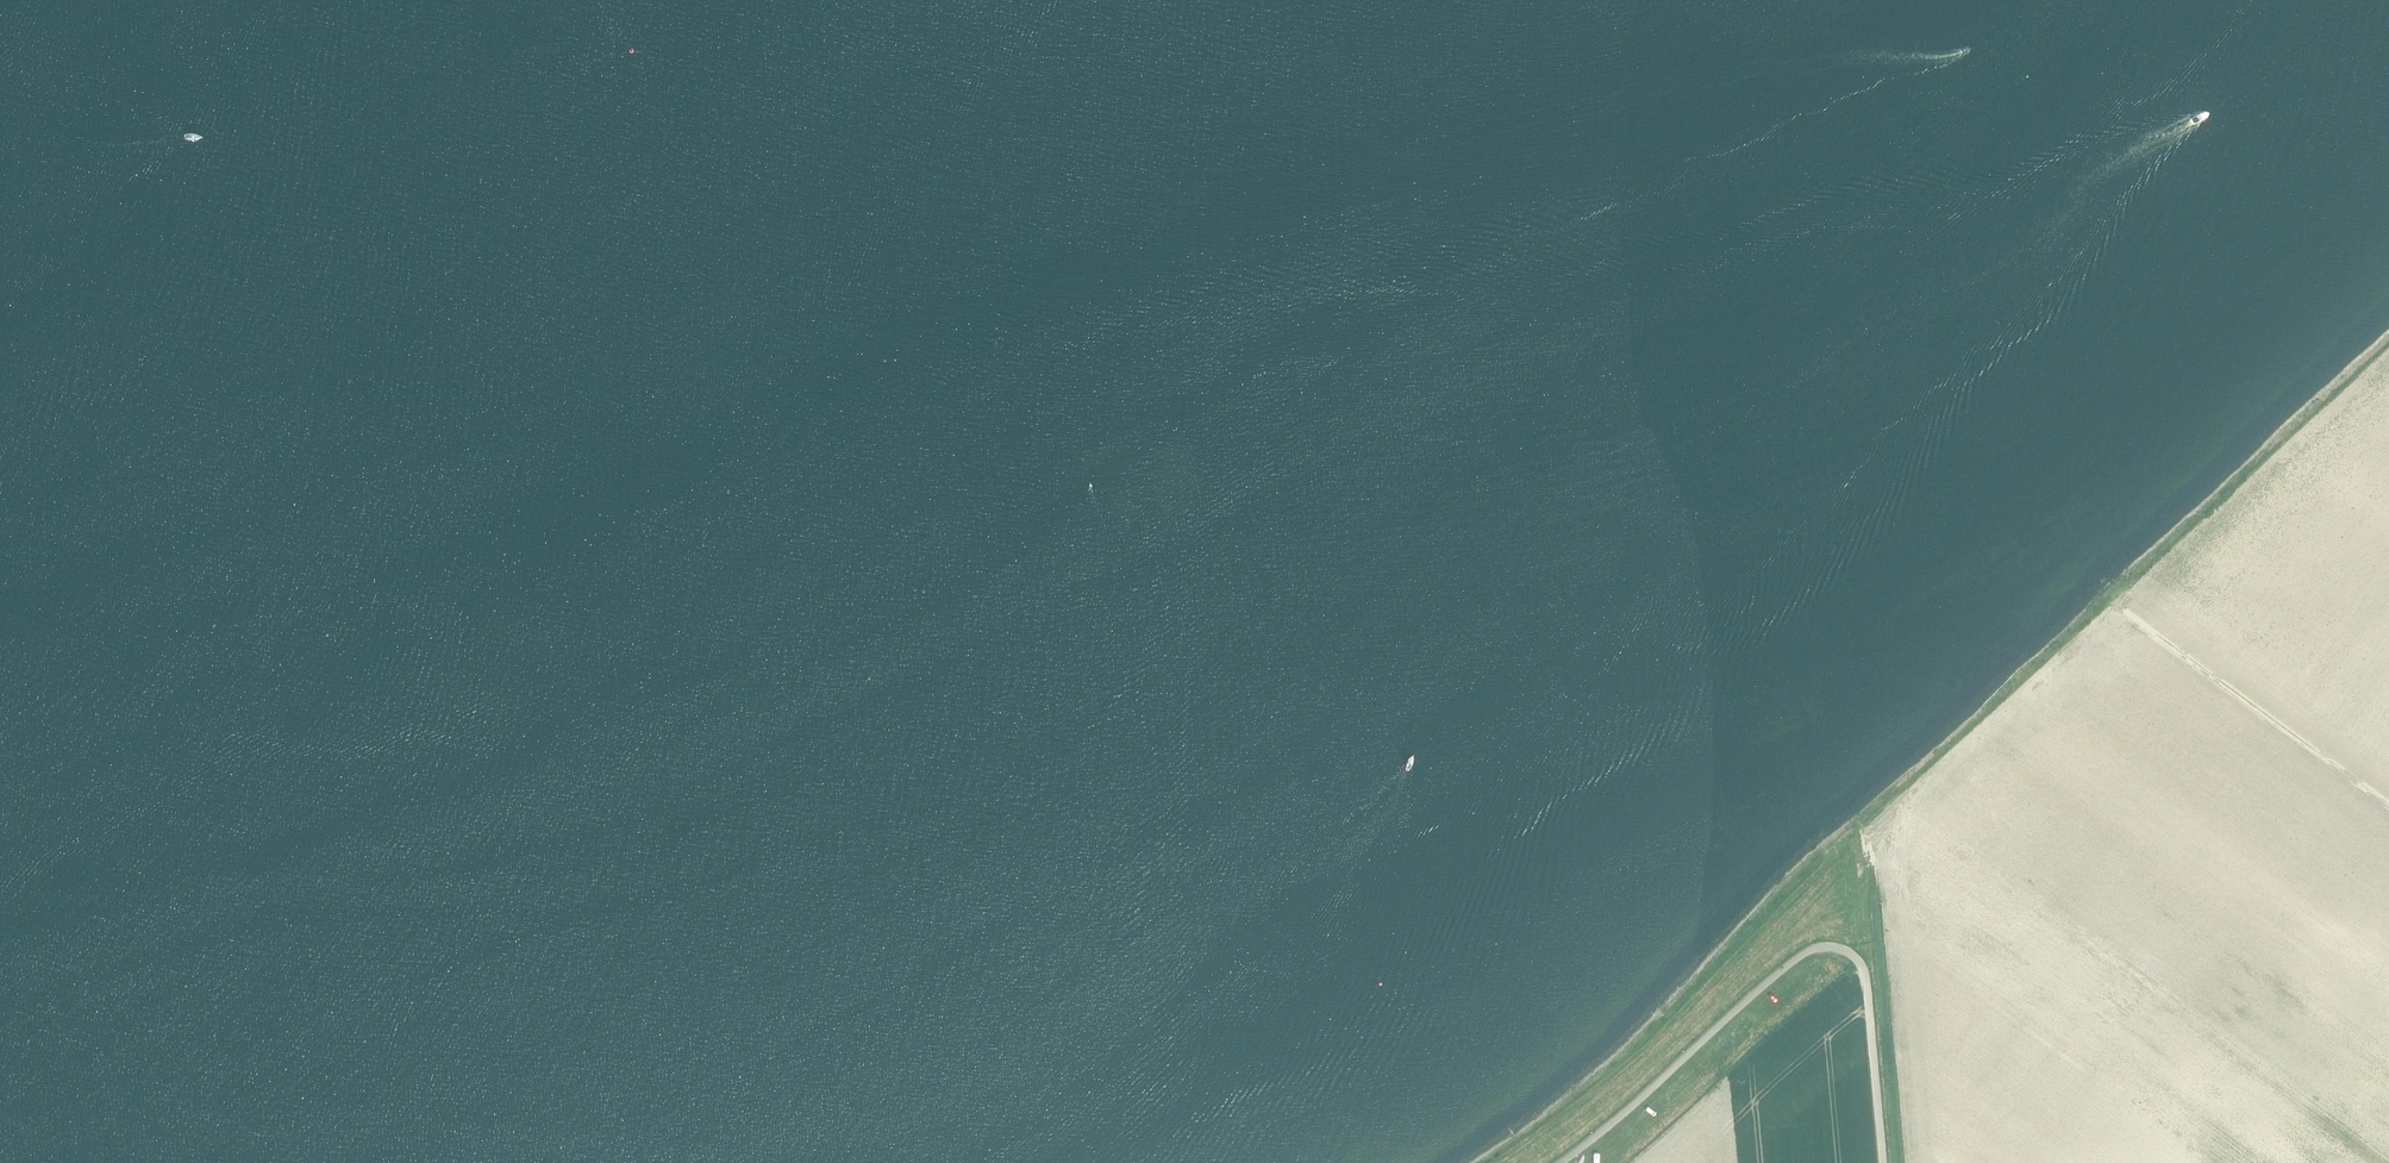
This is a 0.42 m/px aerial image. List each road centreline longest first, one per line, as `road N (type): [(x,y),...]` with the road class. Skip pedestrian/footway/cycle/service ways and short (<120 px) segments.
road 1 (residential): [(1556,1162),(1801,955),(1827,947),(1850,953),(1866,978),(1882,1162)]
road 2 (track): [(2130,613),(2388,803)]

